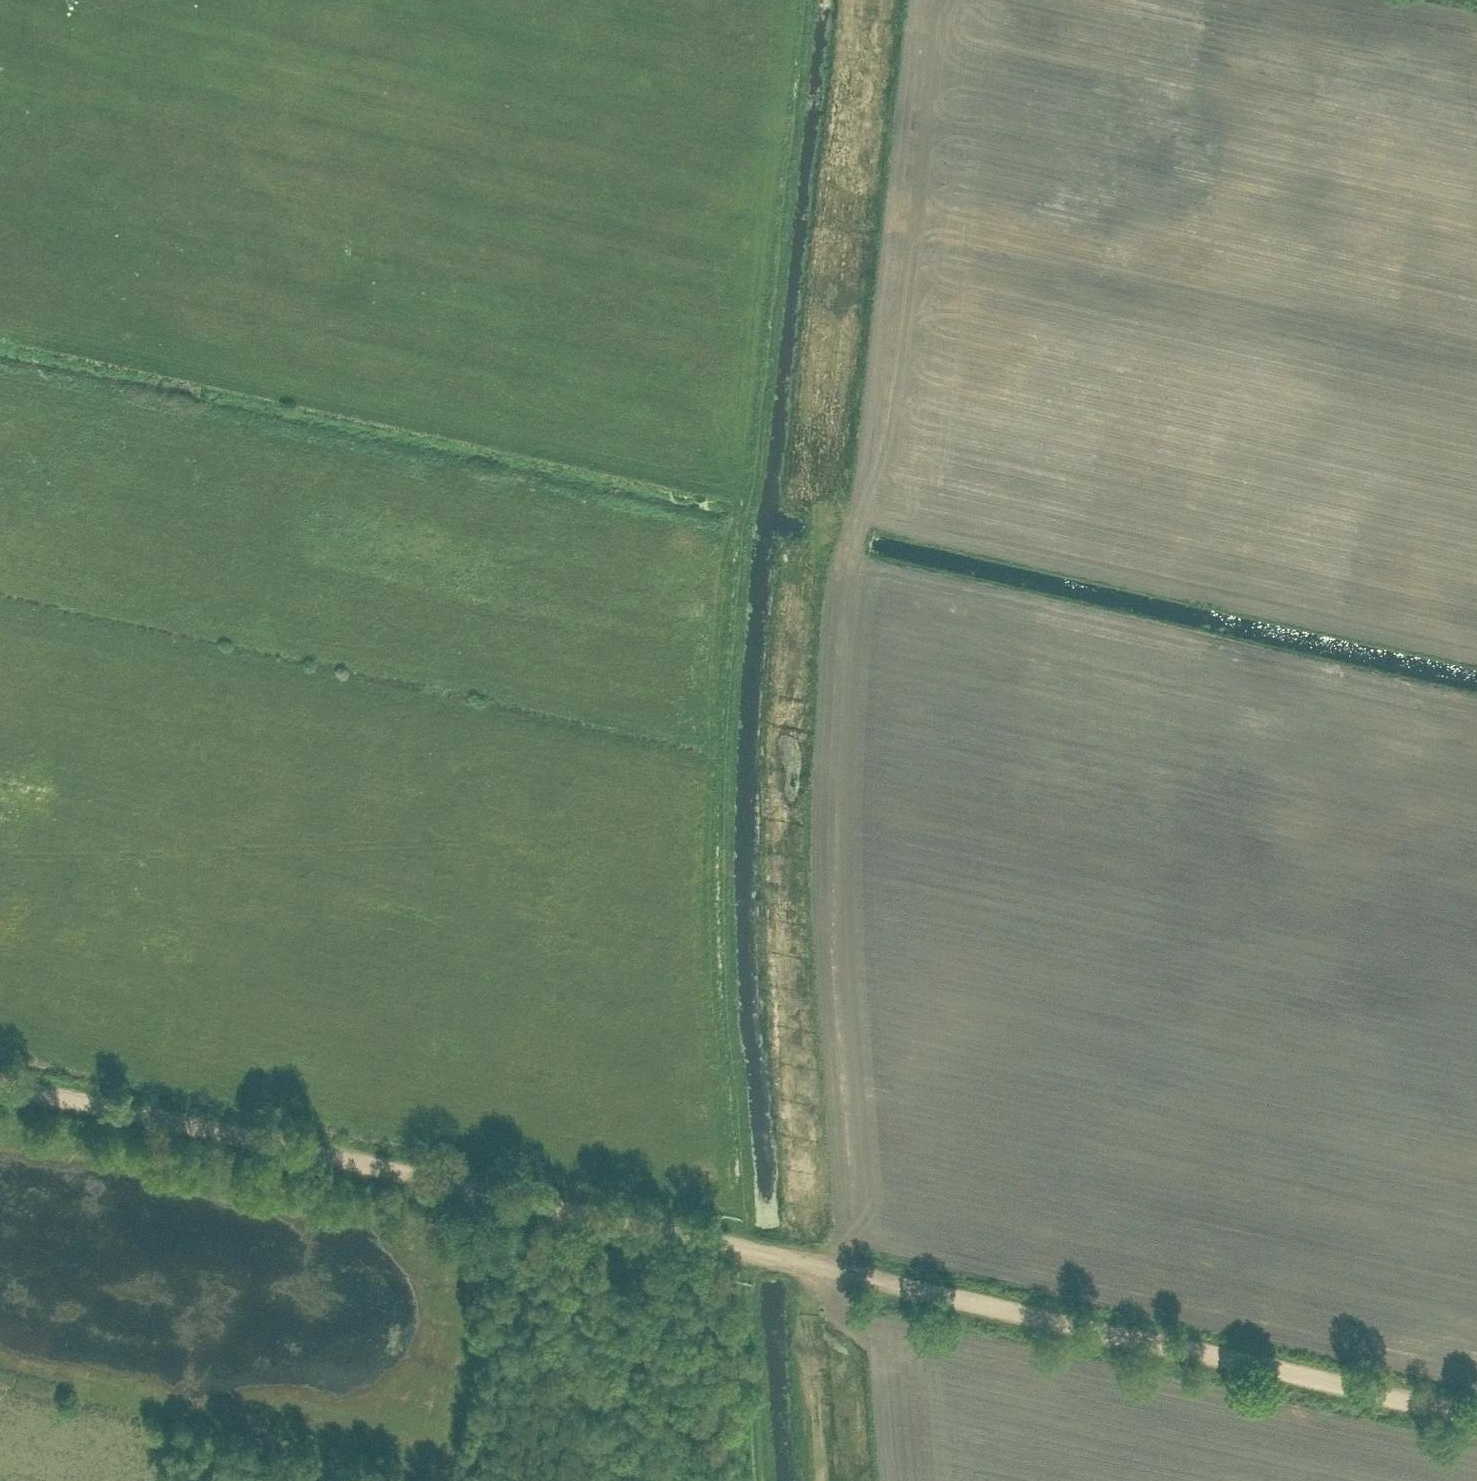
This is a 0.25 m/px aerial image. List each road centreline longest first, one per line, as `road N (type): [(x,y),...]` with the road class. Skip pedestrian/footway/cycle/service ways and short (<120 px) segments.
road 1 (track): [(0,1082),(749,1250)]
road 2 (track): [(749,1250),(1476,1416)]

